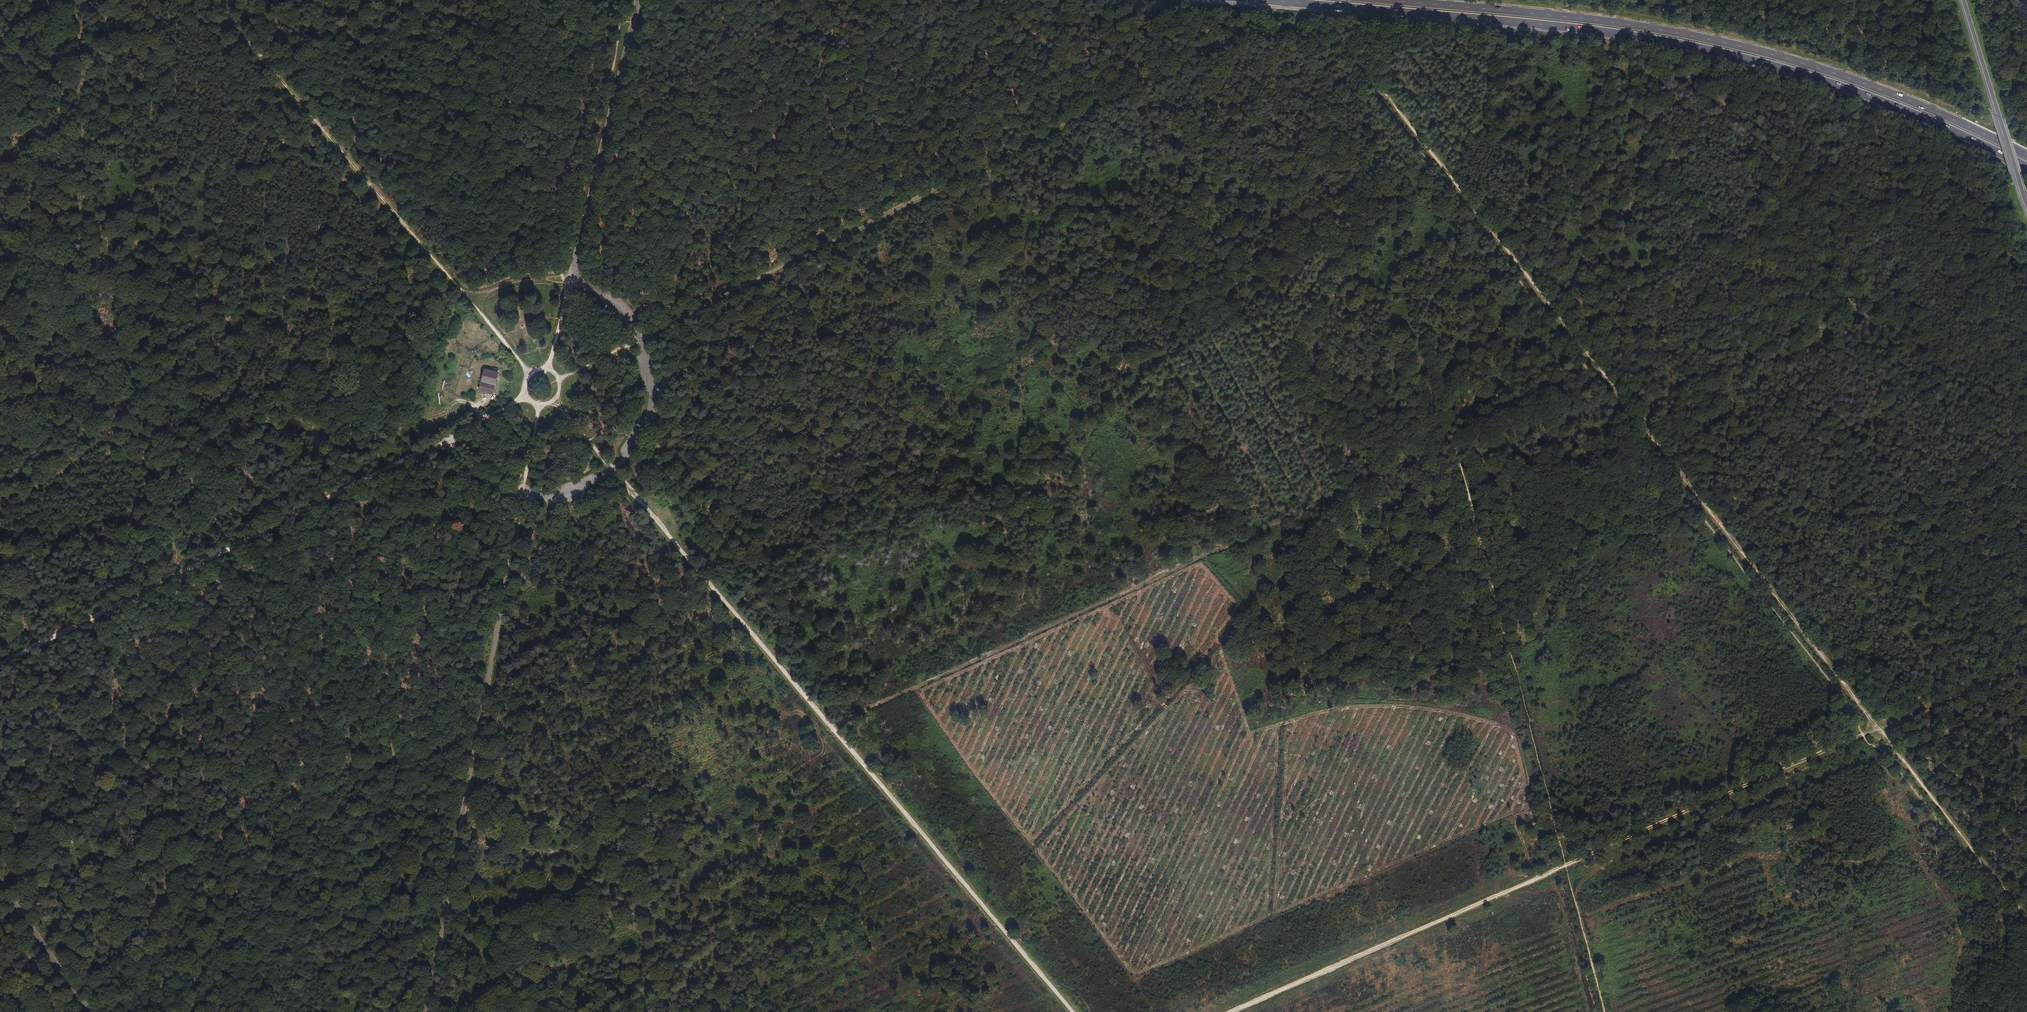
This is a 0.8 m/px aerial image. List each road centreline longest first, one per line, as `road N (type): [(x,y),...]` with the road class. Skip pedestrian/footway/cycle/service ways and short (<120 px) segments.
road 1 (track): [(828,726),(1806,290),(1916,231),(1972,227)]
road 2 (track): [(2026,934),(1891,760),(1867,743),(1842,697),(1334,42),(1282,16)]
road 3 (track): [(1234,1011),(2026,665)]
road 4 (track): [(1072,1011),(552,404)]
road 5 (primary): [(1271,0),(1560,26),(1762,63),(1932,122),(2026,168)]
road 6 (track): [(1282,16),(639,339)]
road 7 (primary): [(2026,155),(1850,78),(1764,52),(1650,27),(1389,0)]
road 8 (track): [(525,397),(0,667)]
road 9 (unclassified): [(425,1011),(521,496)]
road 10 (track): [(213,0),(529,373)]
road 11 (unclassified): [(638,0),(571,279)]
road 12 (secondary): [(1961,0),(2026,212)]
road 13 (track): [(0,880),(90,1011)]

